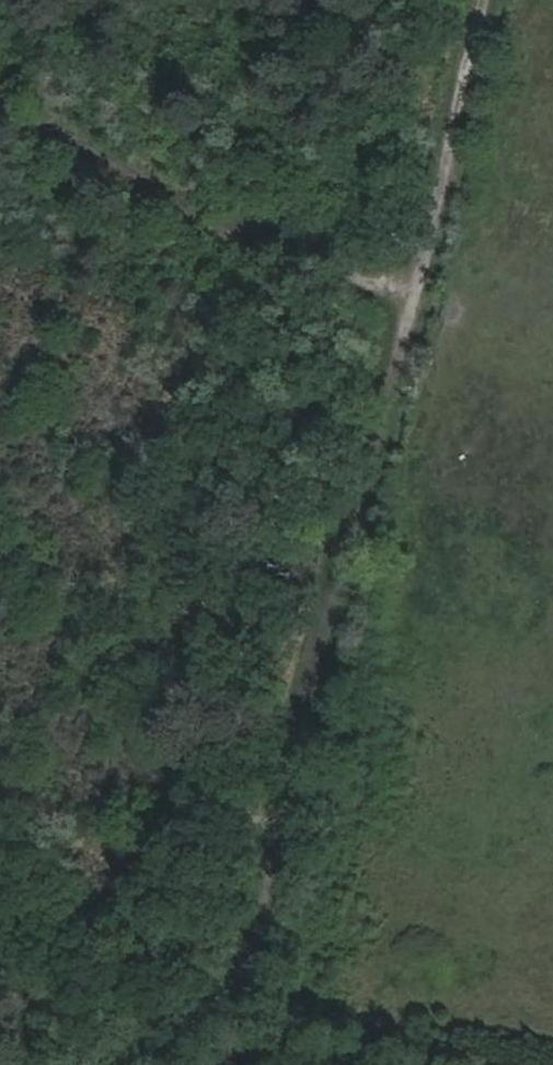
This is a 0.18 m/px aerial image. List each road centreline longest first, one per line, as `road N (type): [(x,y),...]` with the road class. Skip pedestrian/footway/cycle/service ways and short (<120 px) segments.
road 1 (track): [(236,1064),(491,0)]
road 2 (track): [(0,115),(103,175),(313,243),(421,309)]

